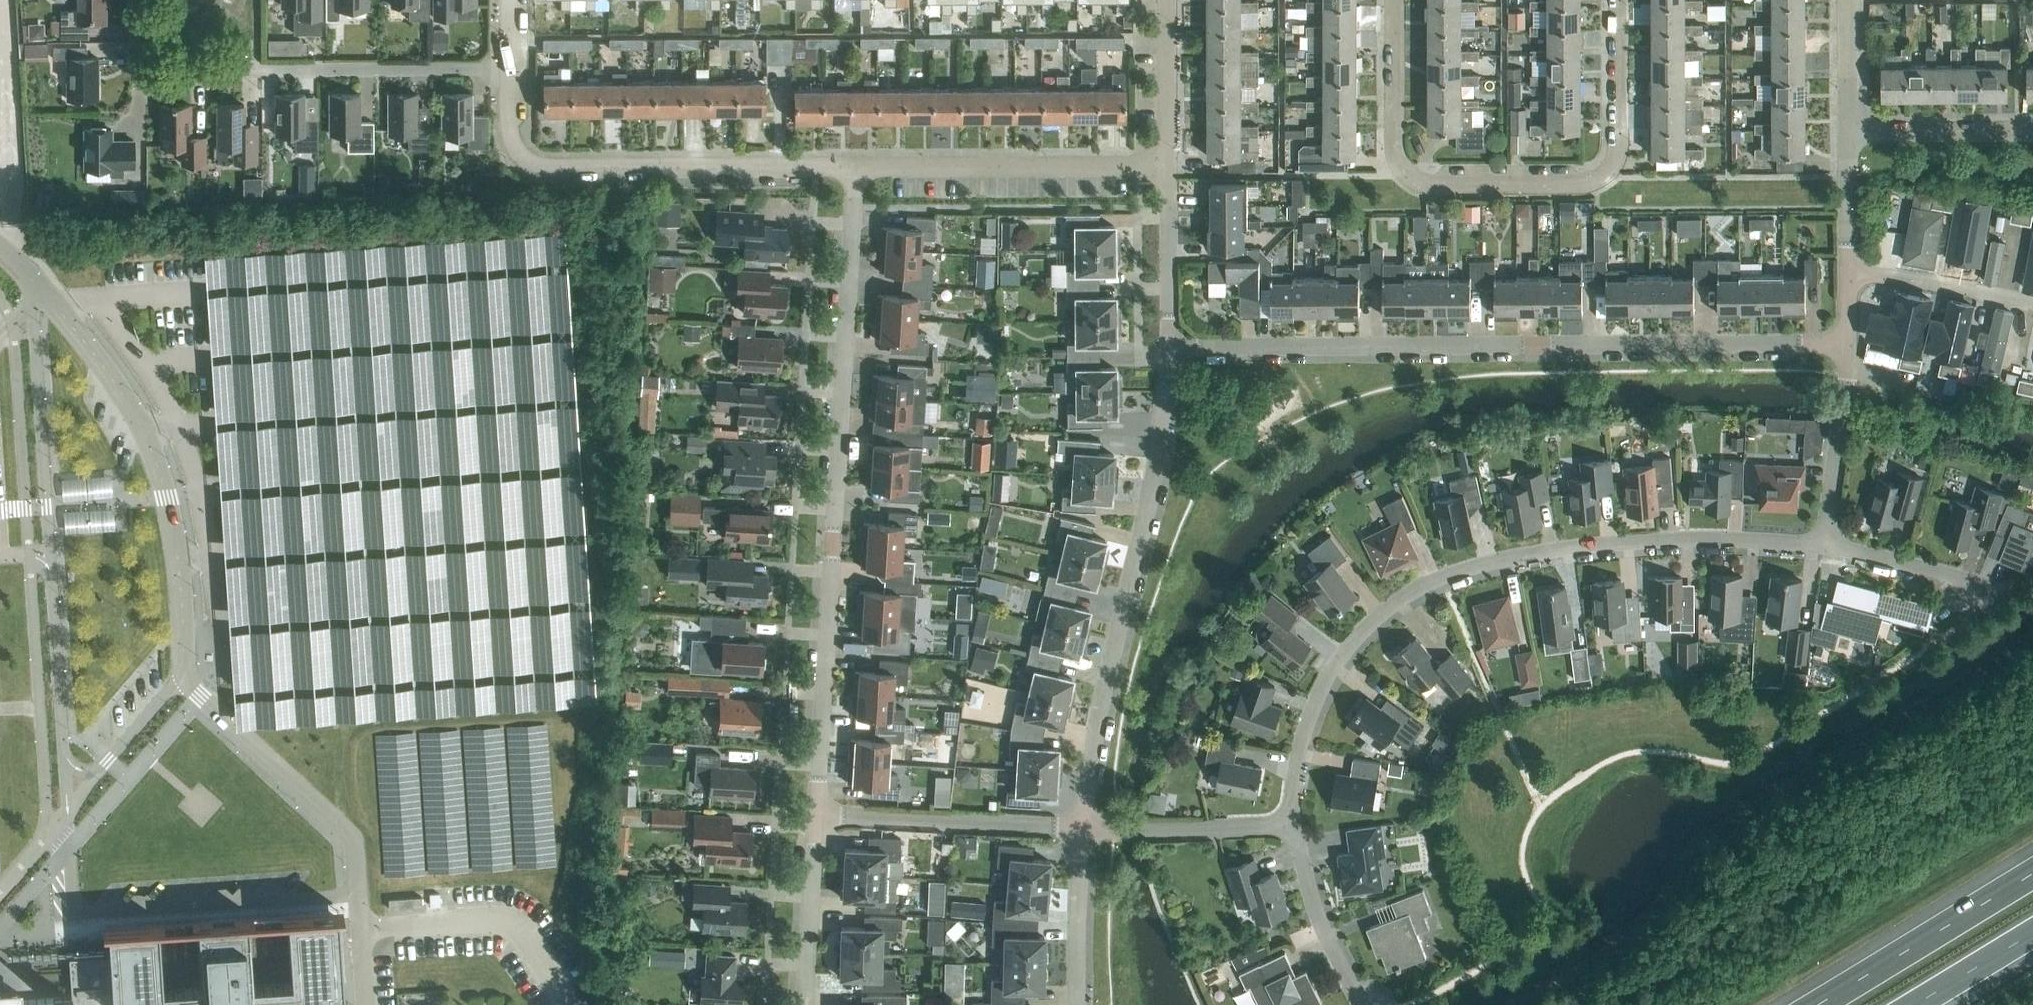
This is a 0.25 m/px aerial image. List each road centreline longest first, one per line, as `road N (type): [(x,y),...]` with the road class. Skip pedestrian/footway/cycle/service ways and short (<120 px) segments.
road 1 (residential): [(1291,824),(1299,753),(1316,703),(1347,650),(1391,608),(1446,576),(1528,554),(1683,538),(1833,547)]
road 2 (residential): [(1171,348),(1848,345)]
road 3 (residential): [(817,815),(852,169)]
road 4 (residential): [(1402,0),(1400,154),(1411,174),(1431,183),(1590,183),(1610,173),(1619,154),(1620,0)]
road 5 (residential): [(35,280),(69,812)]
road 6 (residential): [(1085,832),(1096,738),(1161,464),(1171,348)]
road 7 (residential): [(511,70),(257,70),(149,86),(135,0)]
road 8 (residential): [(35,280),(128,390),(159,450),(175,517),(183,678)]
road 9 (residential): [(511,70),(513,130),(522,155),(548,167),(852,169)]
road 10 (residential): [(852,169),(1169,166)]
road 11 (residential): [(817,815),(1085,832)]
road 12 (motorway): [(2032,872),(1813,1004)]
road 13 (residential): [(1085,832),(1291,824)]
road 14 (residential): [(1833,547),(1848,345)]
road 15 (residential): [(1372,1004),(1320,918),(1291,824)]
road 16 (residential): [(805,1004),(817,815)]
road 17 (residential): [(1849,271),(2032,302)]
road 18 (residential): [(1171,348),(1169,166)]
road 19 (residential): [(1852,132),(2032,131)]
road 20 (residential): [(69,812),(183,678)]
road 21 (residential): [(1833,547),(1921,562),(1998,594)]
road 22 (residential): [(1077,1004),(1085,832)]
road 23 (residential): [(1169,166),(1169,0)]
road 24 (motorway): [(1911,1004),(2032,931)]
road 25 (residential): [(1849,271),(1852,132)]
road 26 (residential): [(1852,132),(1851,0)]

